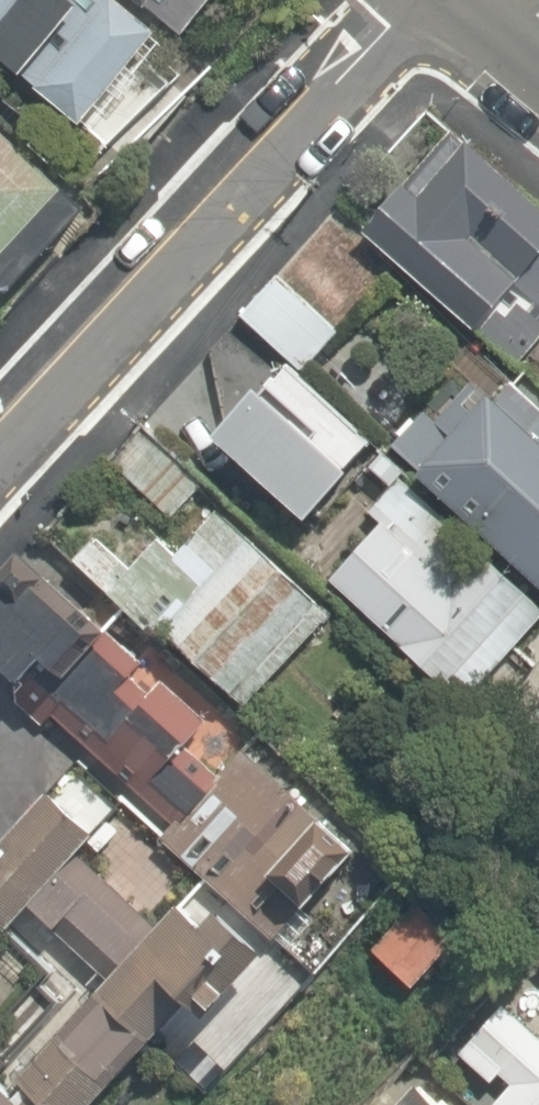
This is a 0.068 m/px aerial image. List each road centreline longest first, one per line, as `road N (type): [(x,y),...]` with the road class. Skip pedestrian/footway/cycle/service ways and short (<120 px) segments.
road 1 (unclassified): [(0,462),(433,0)]

